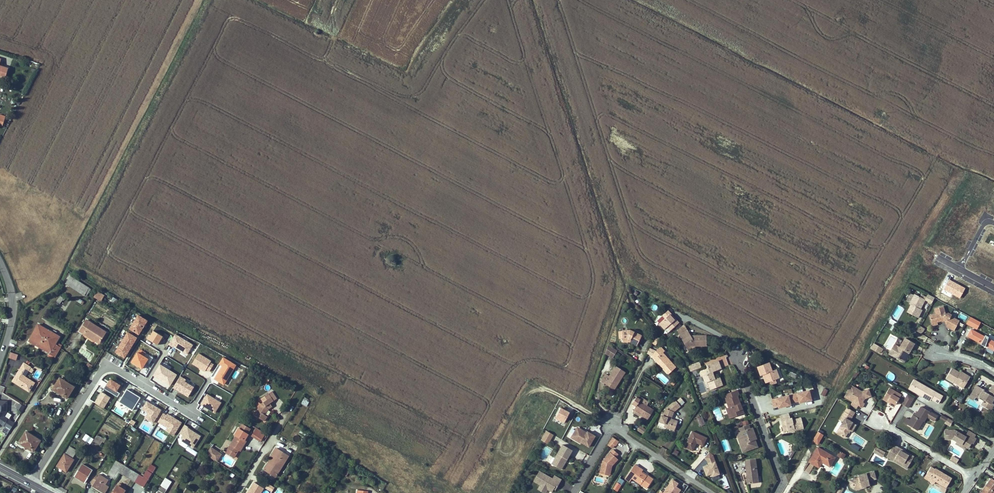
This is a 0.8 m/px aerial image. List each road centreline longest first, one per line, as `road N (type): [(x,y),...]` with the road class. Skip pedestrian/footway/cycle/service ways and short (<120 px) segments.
road 1 (residential): [(30,484),(102,371),(120,370),(192,411)]
road 2 (residential): [(778,492),(782,479),(736,352)]

